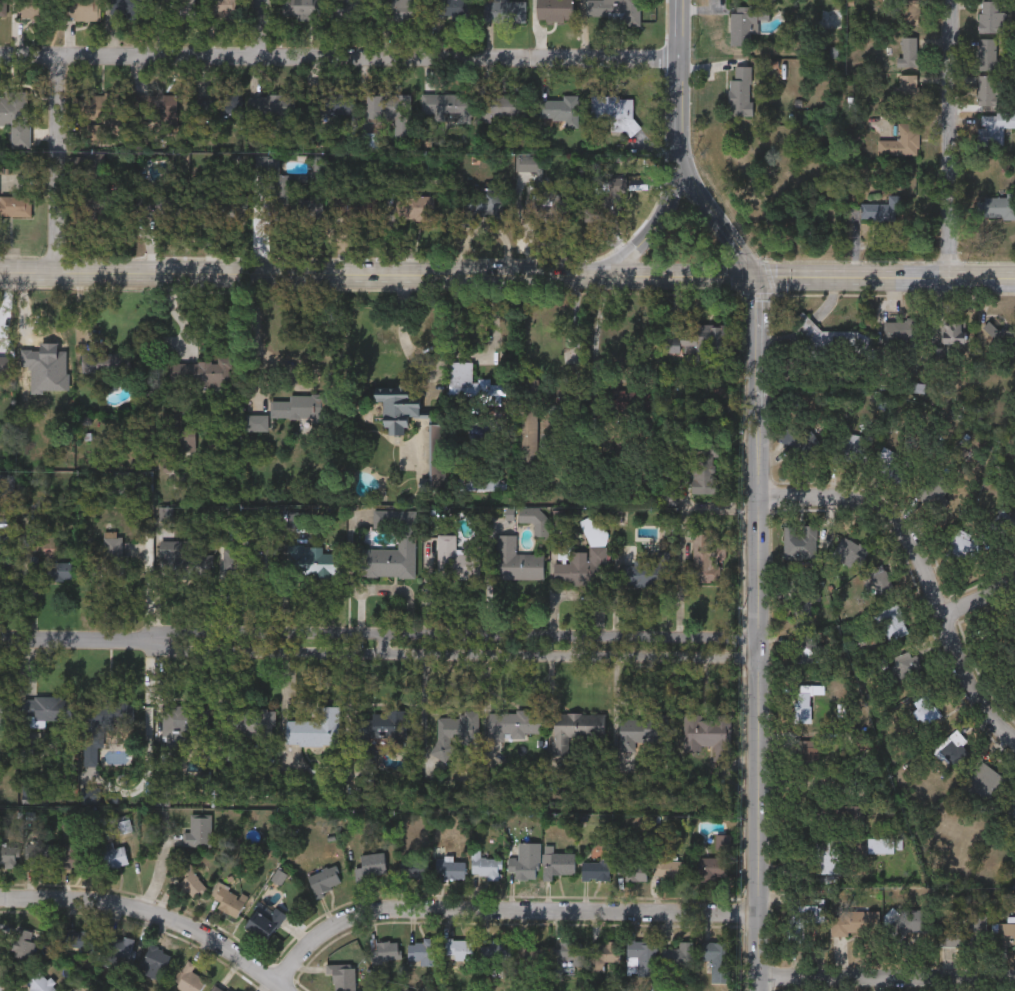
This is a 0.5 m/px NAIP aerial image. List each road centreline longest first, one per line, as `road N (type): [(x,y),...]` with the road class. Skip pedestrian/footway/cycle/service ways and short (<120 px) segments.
road 1 (tertiary): [(755,277),(754,990)]
road 2 (residential): [(675,59),(0,56)]
road 3 (residential): [(153,639),(174,651),(754,656)]
road 4 (residential): [(754,637),(174,631),(153,639)]
road 5 (secondary): [(577,274),(0,267)]
road 6 (residential): [(754,911),(395,909),(333,922),(273,978)]
road 7 (residential): [(1014,742),(988,715),(895,510),(833,490),(755,489)]
road 8 (residential): [(291,990),(177,919),(0,898)]
road 9 (tertiary): [(676,0),(677,167),(755,277)]
road 10 (residential): [(956,0),(958,281)]
road 11 (residential): [(1014,975),(754,974)]
road 12 (secondary): [(1014,282),(755,277)]
road 13 (residential): [(57,57),(59,267)]
road 14 (residential): [(153,639),(0,637)]
road 15 (secondary): [(755,277),(605,275)]
road 16 (secondary): [(677,167),(647,230),(605,275)]

